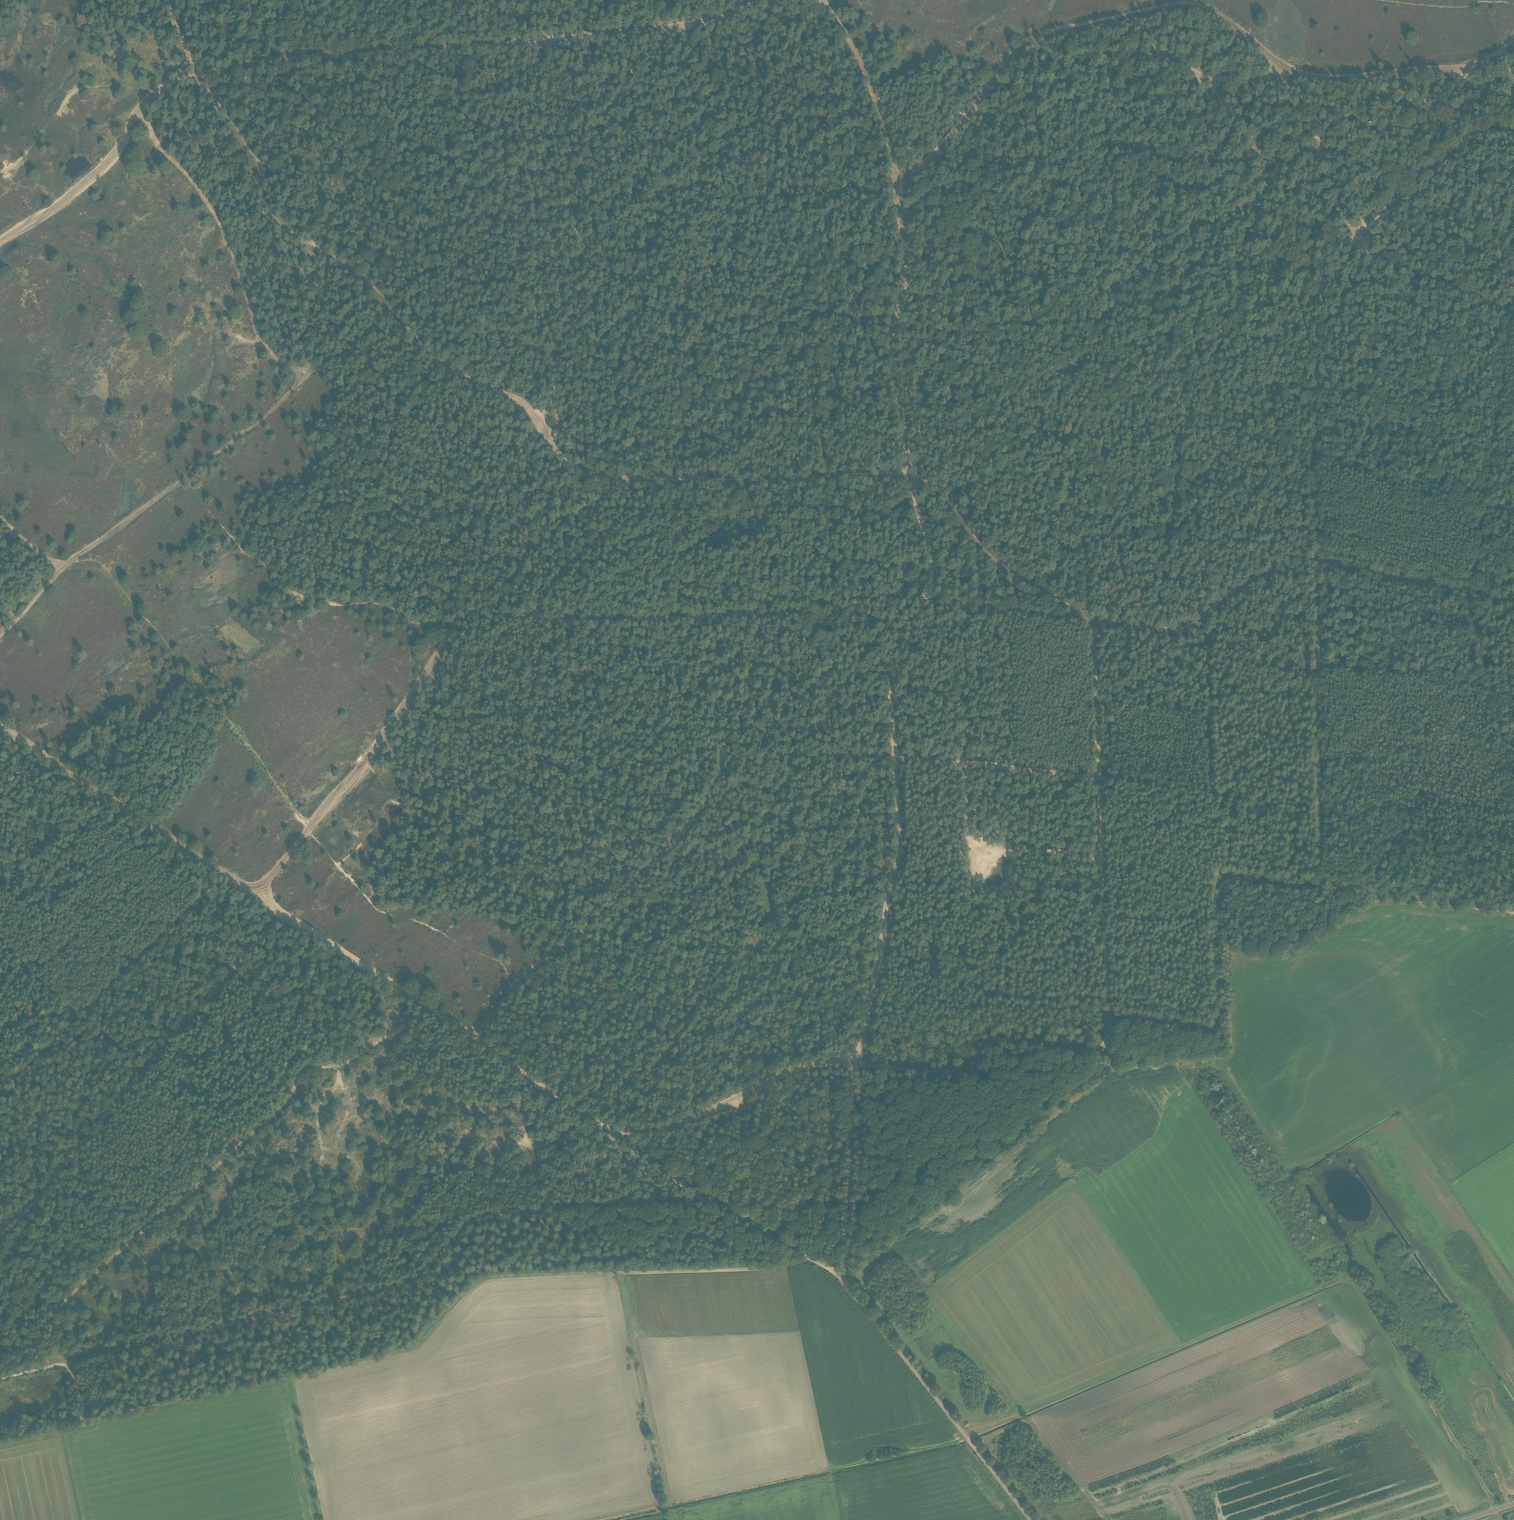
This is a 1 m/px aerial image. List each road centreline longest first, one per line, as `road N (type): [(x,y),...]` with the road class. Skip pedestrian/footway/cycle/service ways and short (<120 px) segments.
road 1 (track): [(427,1012),(342,1068),(307,1073),(250,1138),(49,1316),(39,1347),(54,1347),(66,1361),(88,1420),(404,1351),(480,1273),(772,1267),(798,1254)]
road 2 (track): [(721,482),(603,478),(568,466),(517,401),(438,363),(375,290),(275,236),(247,156),(193,74),(363,50),(686,26),(763,0)]
road 3 (track): [(1100,853),(966,836),(959,761),(835,752),(811,619),(725,612),(456,619),(359,772),(256,900)]
road 4 (track): [(897,186),(923,167),(1009,62),(1071,30),(1202,6),(1269,59),(1335,81),(1474,68),(1513,46)]
road 5 (track): [(853,1063),(898,844),(891,670),(925,603),(930,556),(909,476)]
road 6 (track): [(811,619),(890,624),(910,601),(1178,633),(1249,580),(1301,558),(1316,560)]
road 7 (track): [(471,1042),(513,988),(671,850),(714,794),(732,738),(831,727)]
road 8 (track): [(1513,792),(1471,593),(1508,307)]
road 9 (track): [(279,915),(48,1189),(0,1233)]
road 10 (track): [(61,568),(277,408),(310,369),(390,312)]
road 11 (track): [(1316,451),(1319,274),(1321,252),(1334,243),(1356,243),(1513,310)]
road 12 (track): [(1106,1026),(1089,622)]
road 13 (track): [(1318,888),(1216,881),(1217,1027),(1106,1026)]
road 14 (track): [(0,941),(66,1015),(61,1033),(14,1078),(54,1137),(39,1174),(17,1179),(0,1216)]
road 15 (unclassified): [(798,1254),(844,1282),(1030,1519)]
road 16 (track): [(171,0),(167,12),(193,74),(147,97),(88,182),(0,241)]
road 17 (track): [(1316,560),(1318,888)]
road 18 (track): [(310,369),(287,366),(260,342),(216,218),(138,110)]
road 19 (track): [(725,612),(721,482),(909,476)]
road 20 (track): [(571,1111),(630,1133),(665,1128),(794,1070),(853,1063)]
road 21 (track): [(909,476),(894,337),(904,236),(898,202)]
road 22 (track): [(853,1063),(950,1074),(987,1043),(1083,1050),(1106,1026)]
road 23 (track): [(909,476),(931,487),(977,555),(1082,621)]
road 24 (track): [(61,1033),(227,881)]
road 25 (track): [(844,1282),(853,1063)]
road 26 (track): [(456,619),(490,514),(539,420)]
road 27 (track): [(1316,451),(1513,526)]
road 28 (track): [(1316,560),(1513,601)]
road 29 (track): [(1513,910),(1318,888)]
road 30 (track): [(0,637),(61,568),(0,516)]
road 31 (track): [(826,0),(889,133)]
road 32 (track): [(959,761),(1096,775)]
road 33 (track): [(1381,0),(1513,6)]

